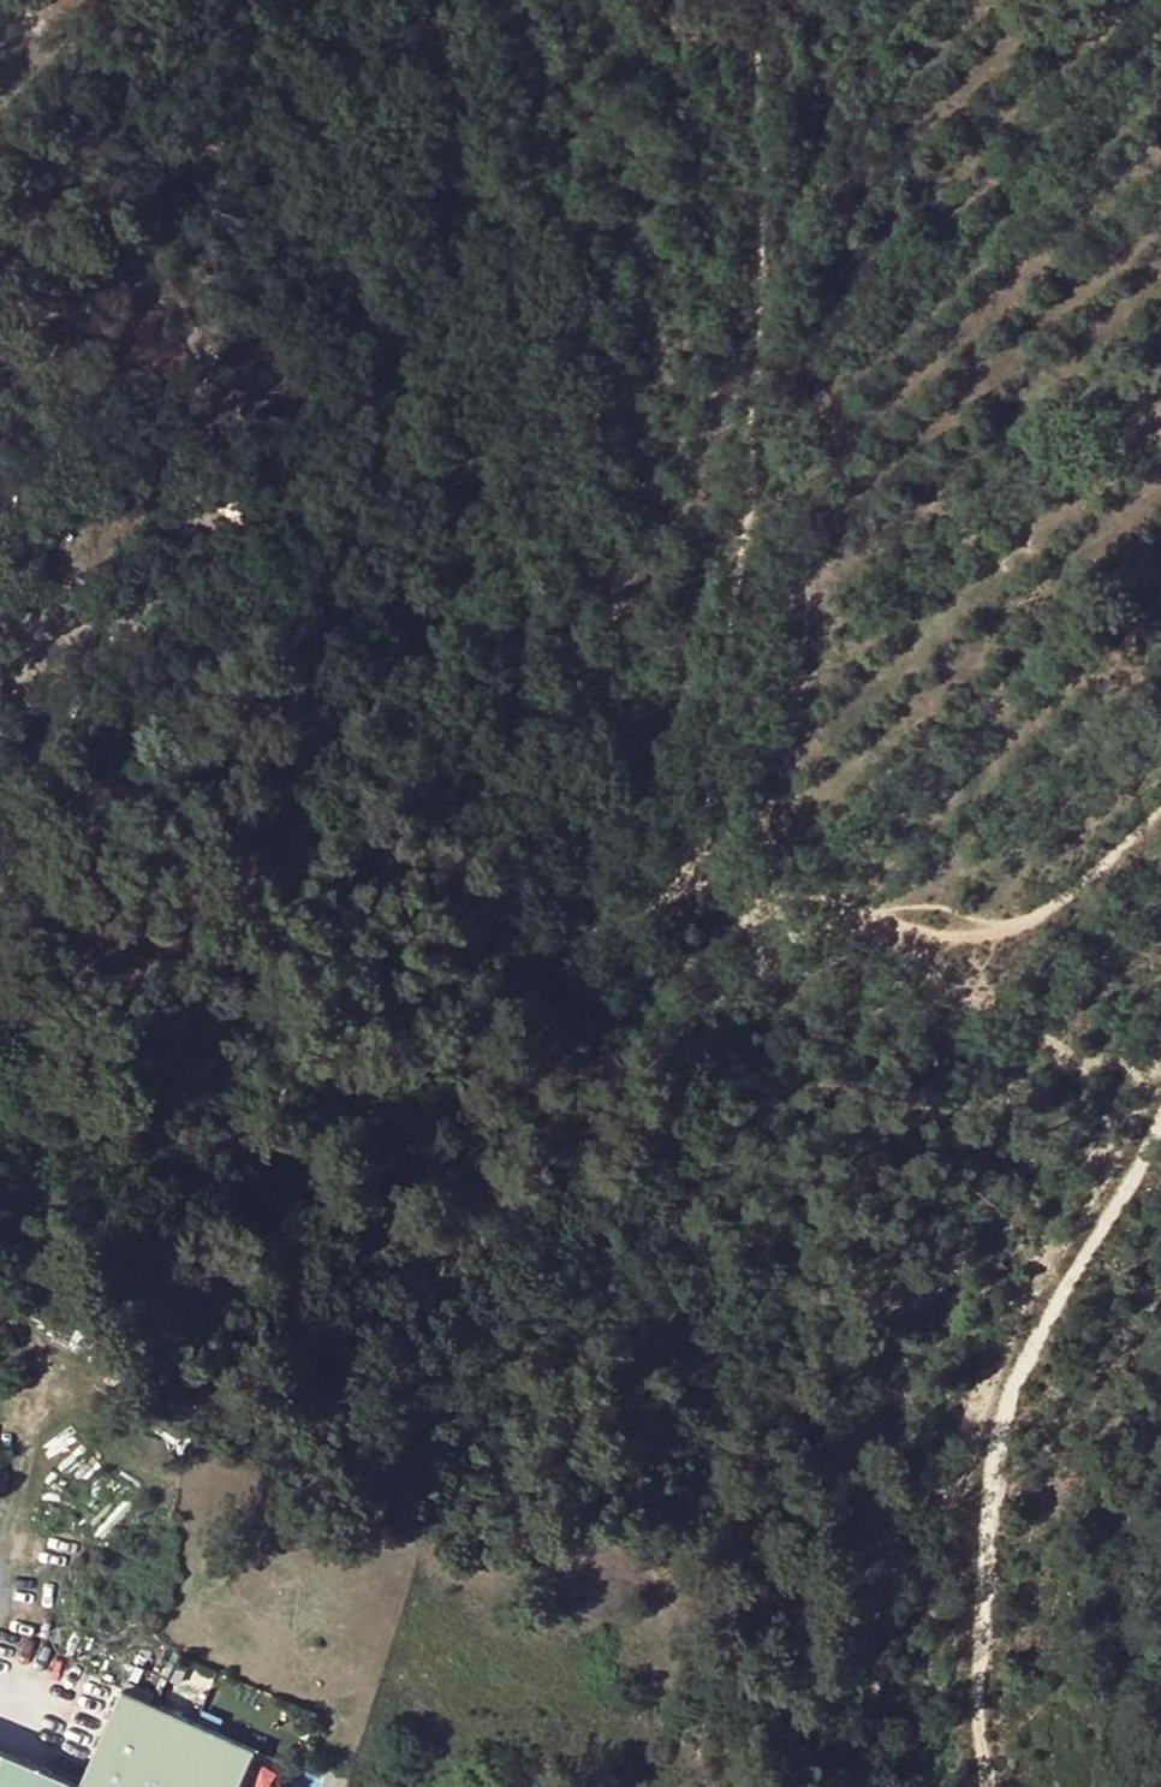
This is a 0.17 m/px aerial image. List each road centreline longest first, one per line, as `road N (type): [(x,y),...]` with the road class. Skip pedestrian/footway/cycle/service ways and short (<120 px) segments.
road 1 (track): [(1160,1138),(1043,1336),(1009,1423),(997,1496),(994,1786)]
road 2 (track): [(0,1520),(43,1351),(40,1335),(0,1320)]

